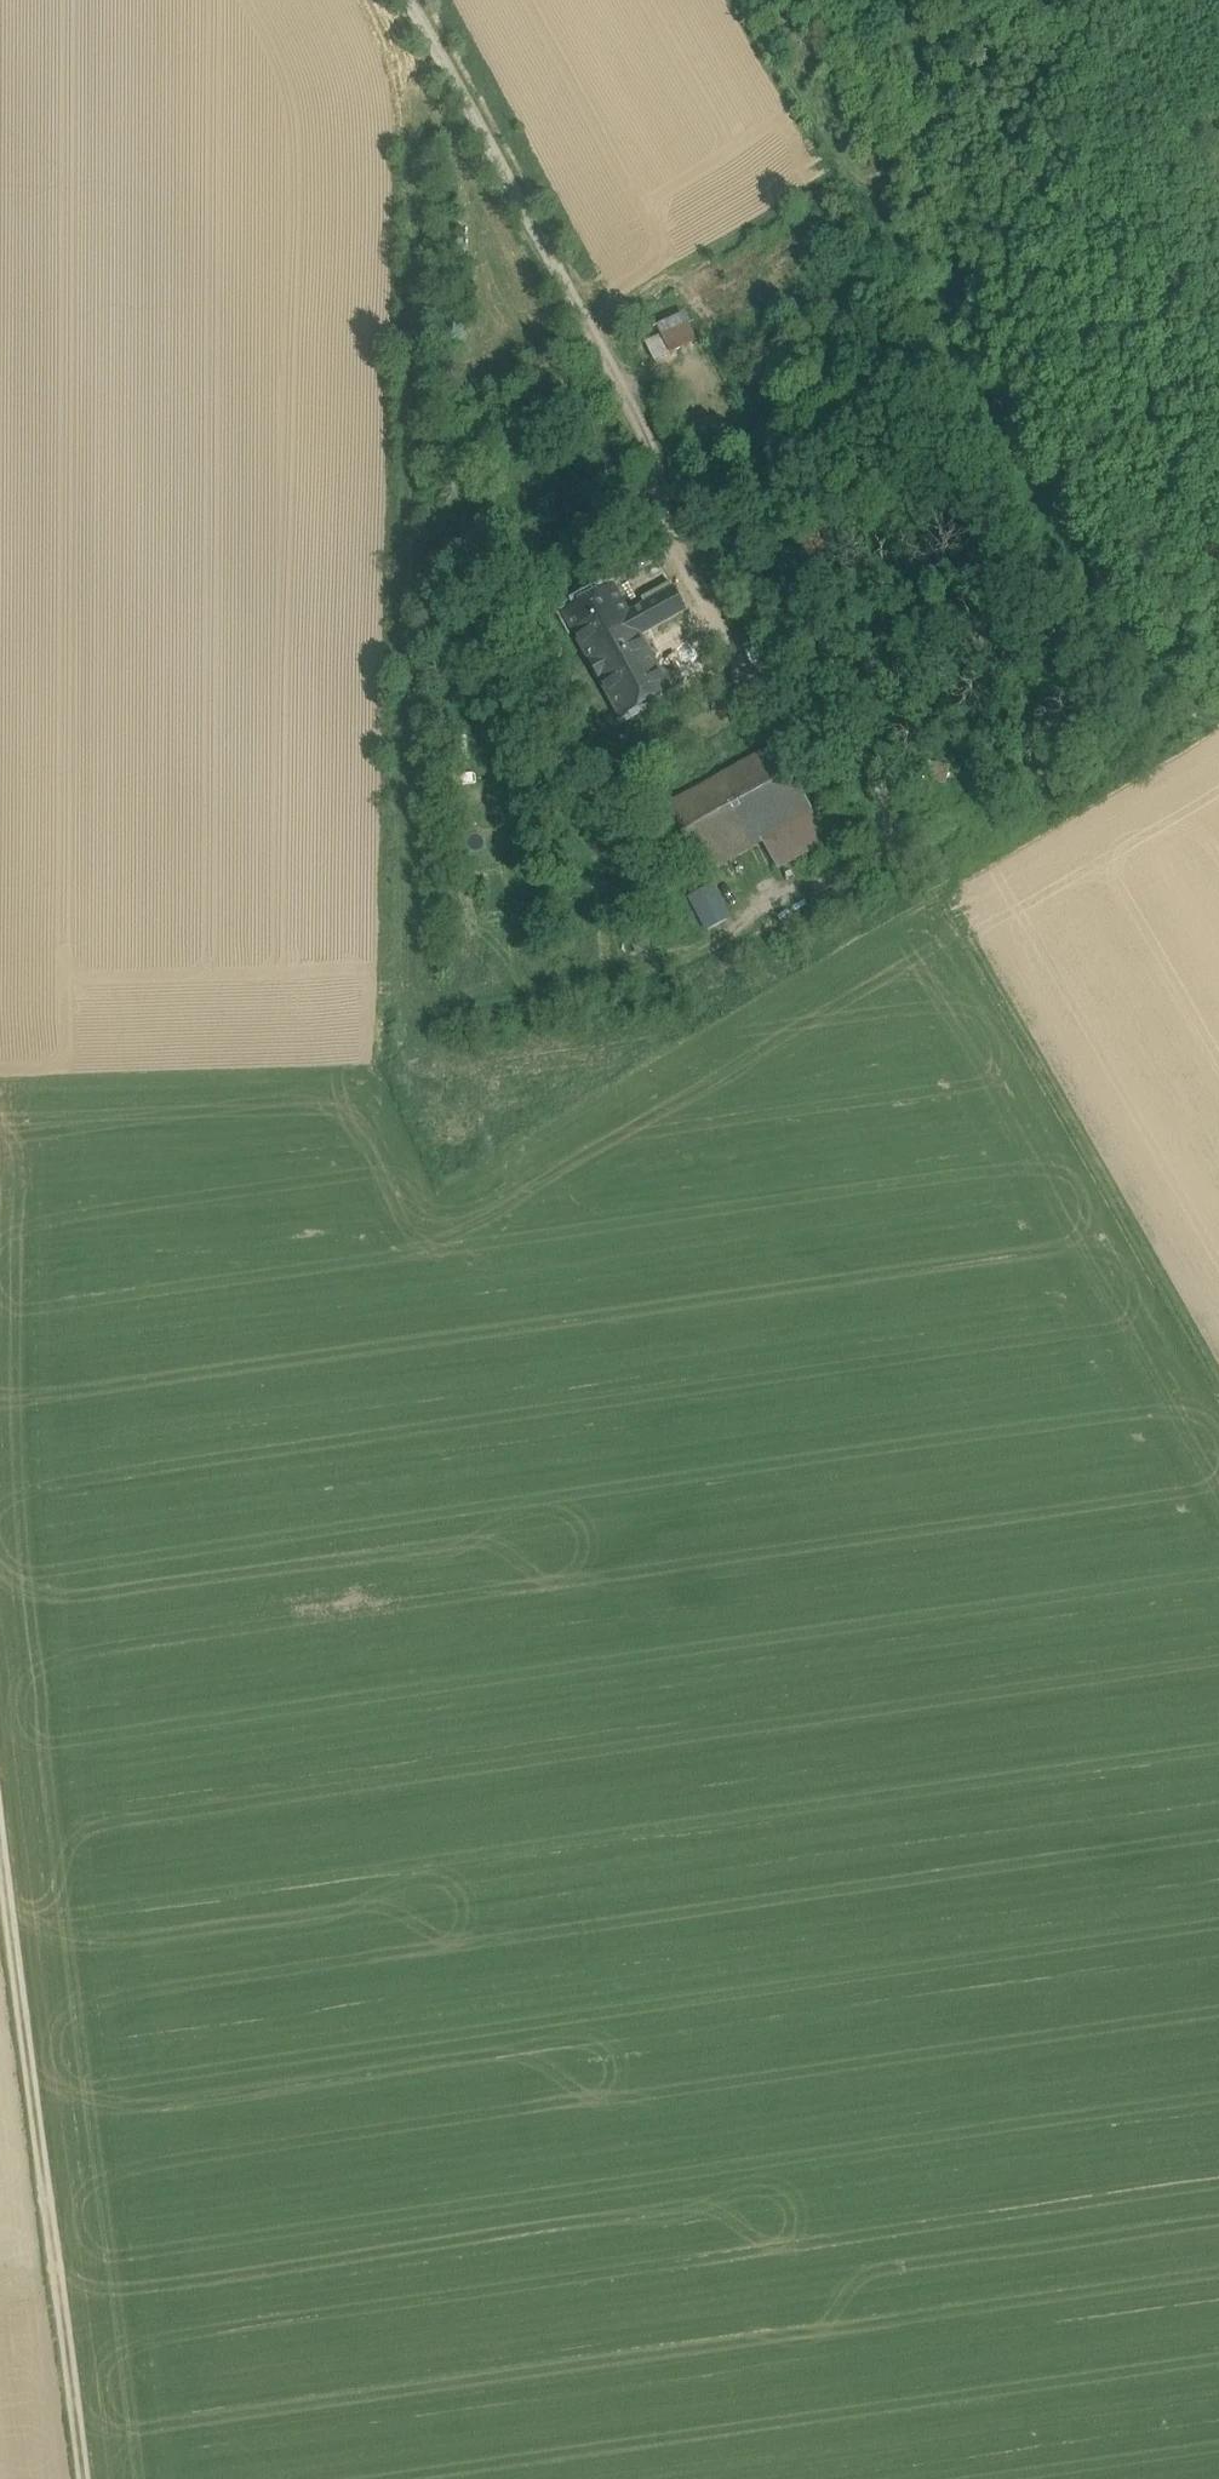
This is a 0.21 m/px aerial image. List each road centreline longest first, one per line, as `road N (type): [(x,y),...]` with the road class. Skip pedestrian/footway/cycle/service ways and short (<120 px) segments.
road 1 (track): [(0,1824),(92,2478)]
road 2 (track): [(656,444),(409,0)]

